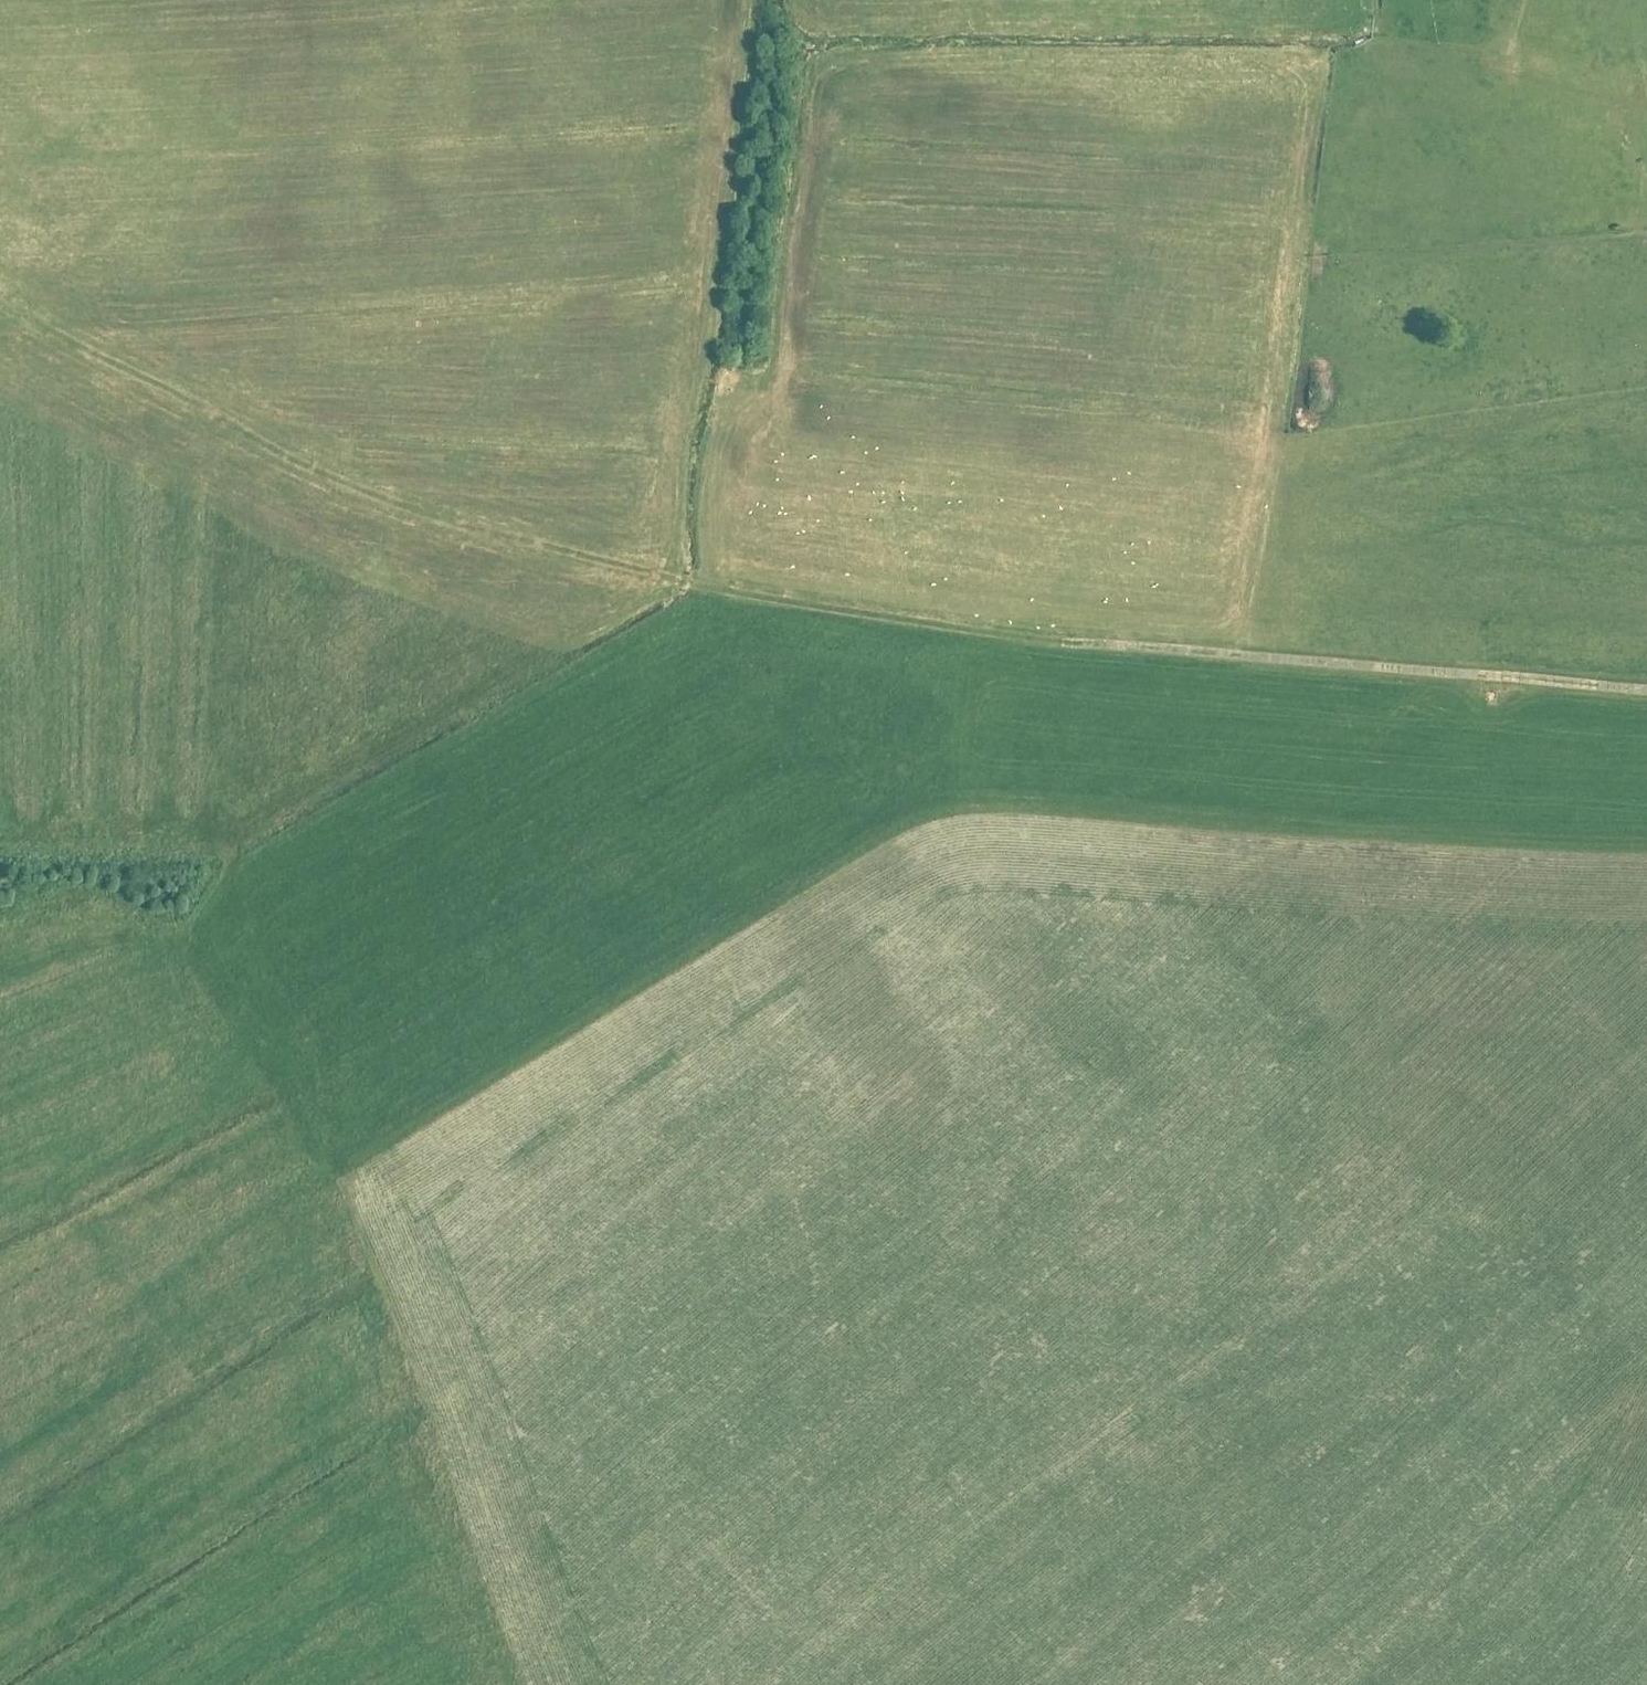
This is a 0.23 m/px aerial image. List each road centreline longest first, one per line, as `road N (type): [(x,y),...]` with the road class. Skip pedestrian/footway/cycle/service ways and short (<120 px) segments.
road 1 (track): [(686,584),(1065,642),(1646,690)]

